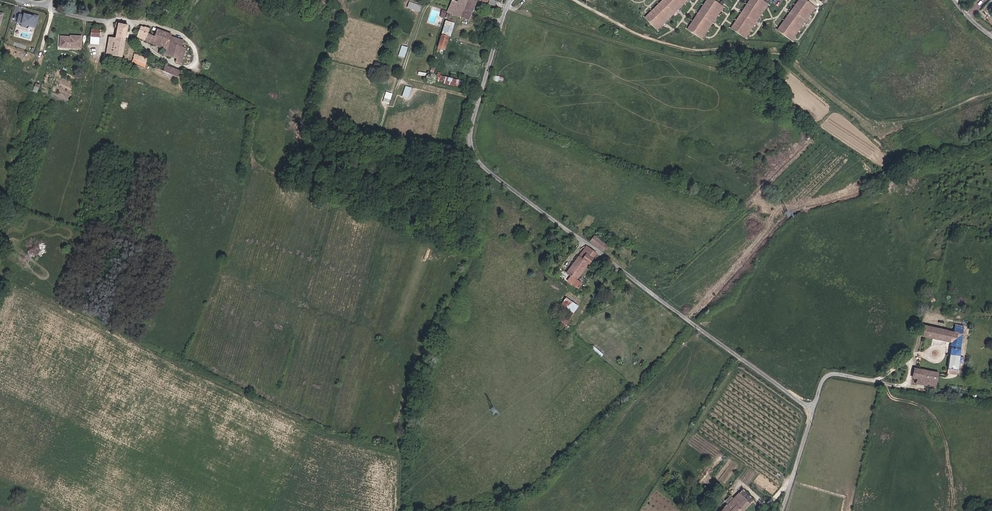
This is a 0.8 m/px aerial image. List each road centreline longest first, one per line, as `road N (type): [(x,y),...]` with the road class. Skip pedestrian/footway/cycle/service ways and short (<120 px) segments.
road 1 (unclassified): [(512,0),(472,126),(472,152),(811,408)]

